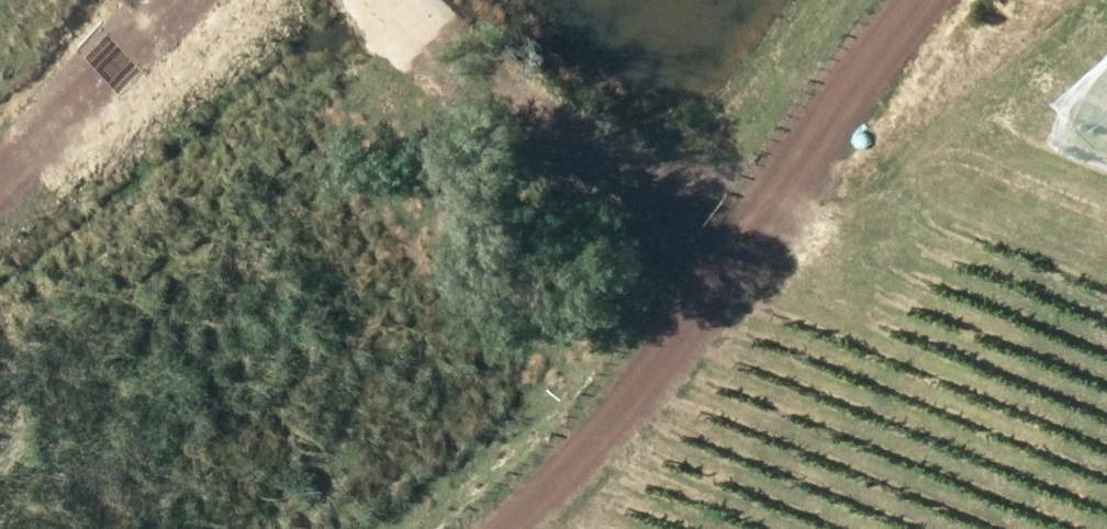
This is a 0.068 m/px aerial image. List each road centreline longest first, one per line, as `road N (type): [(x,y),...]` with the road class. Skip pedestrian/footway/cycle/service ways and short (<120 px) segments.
road 1 (track): [(495,528),(646,362),(909,0)]
road 2 (track): [(380,0),(474,92),(606,170),(759,207)]
road 3 (track): [(0,162),(108,63),(157,0)]

